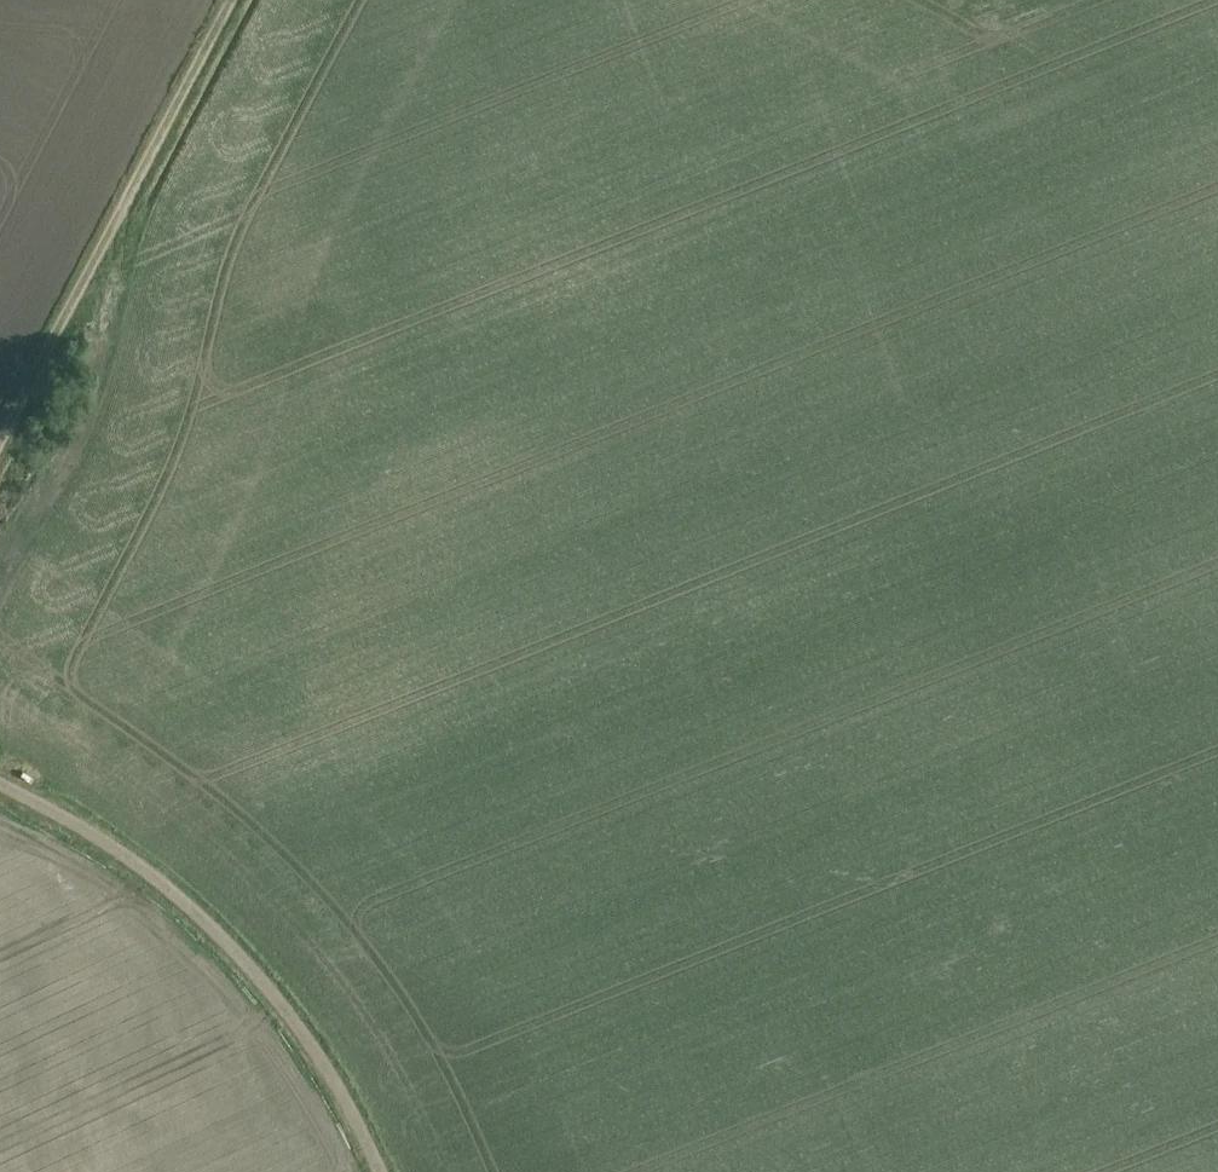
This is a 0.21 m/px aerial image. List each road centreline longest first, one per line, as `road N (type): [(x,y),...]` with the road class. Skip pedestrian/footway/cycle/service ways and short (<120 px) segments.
road 1 (unclassified): [(380,1171),(292,1017),(217,933),(109,843),(0,786)]
road 2 (track): [(238,0),(0,452)]

